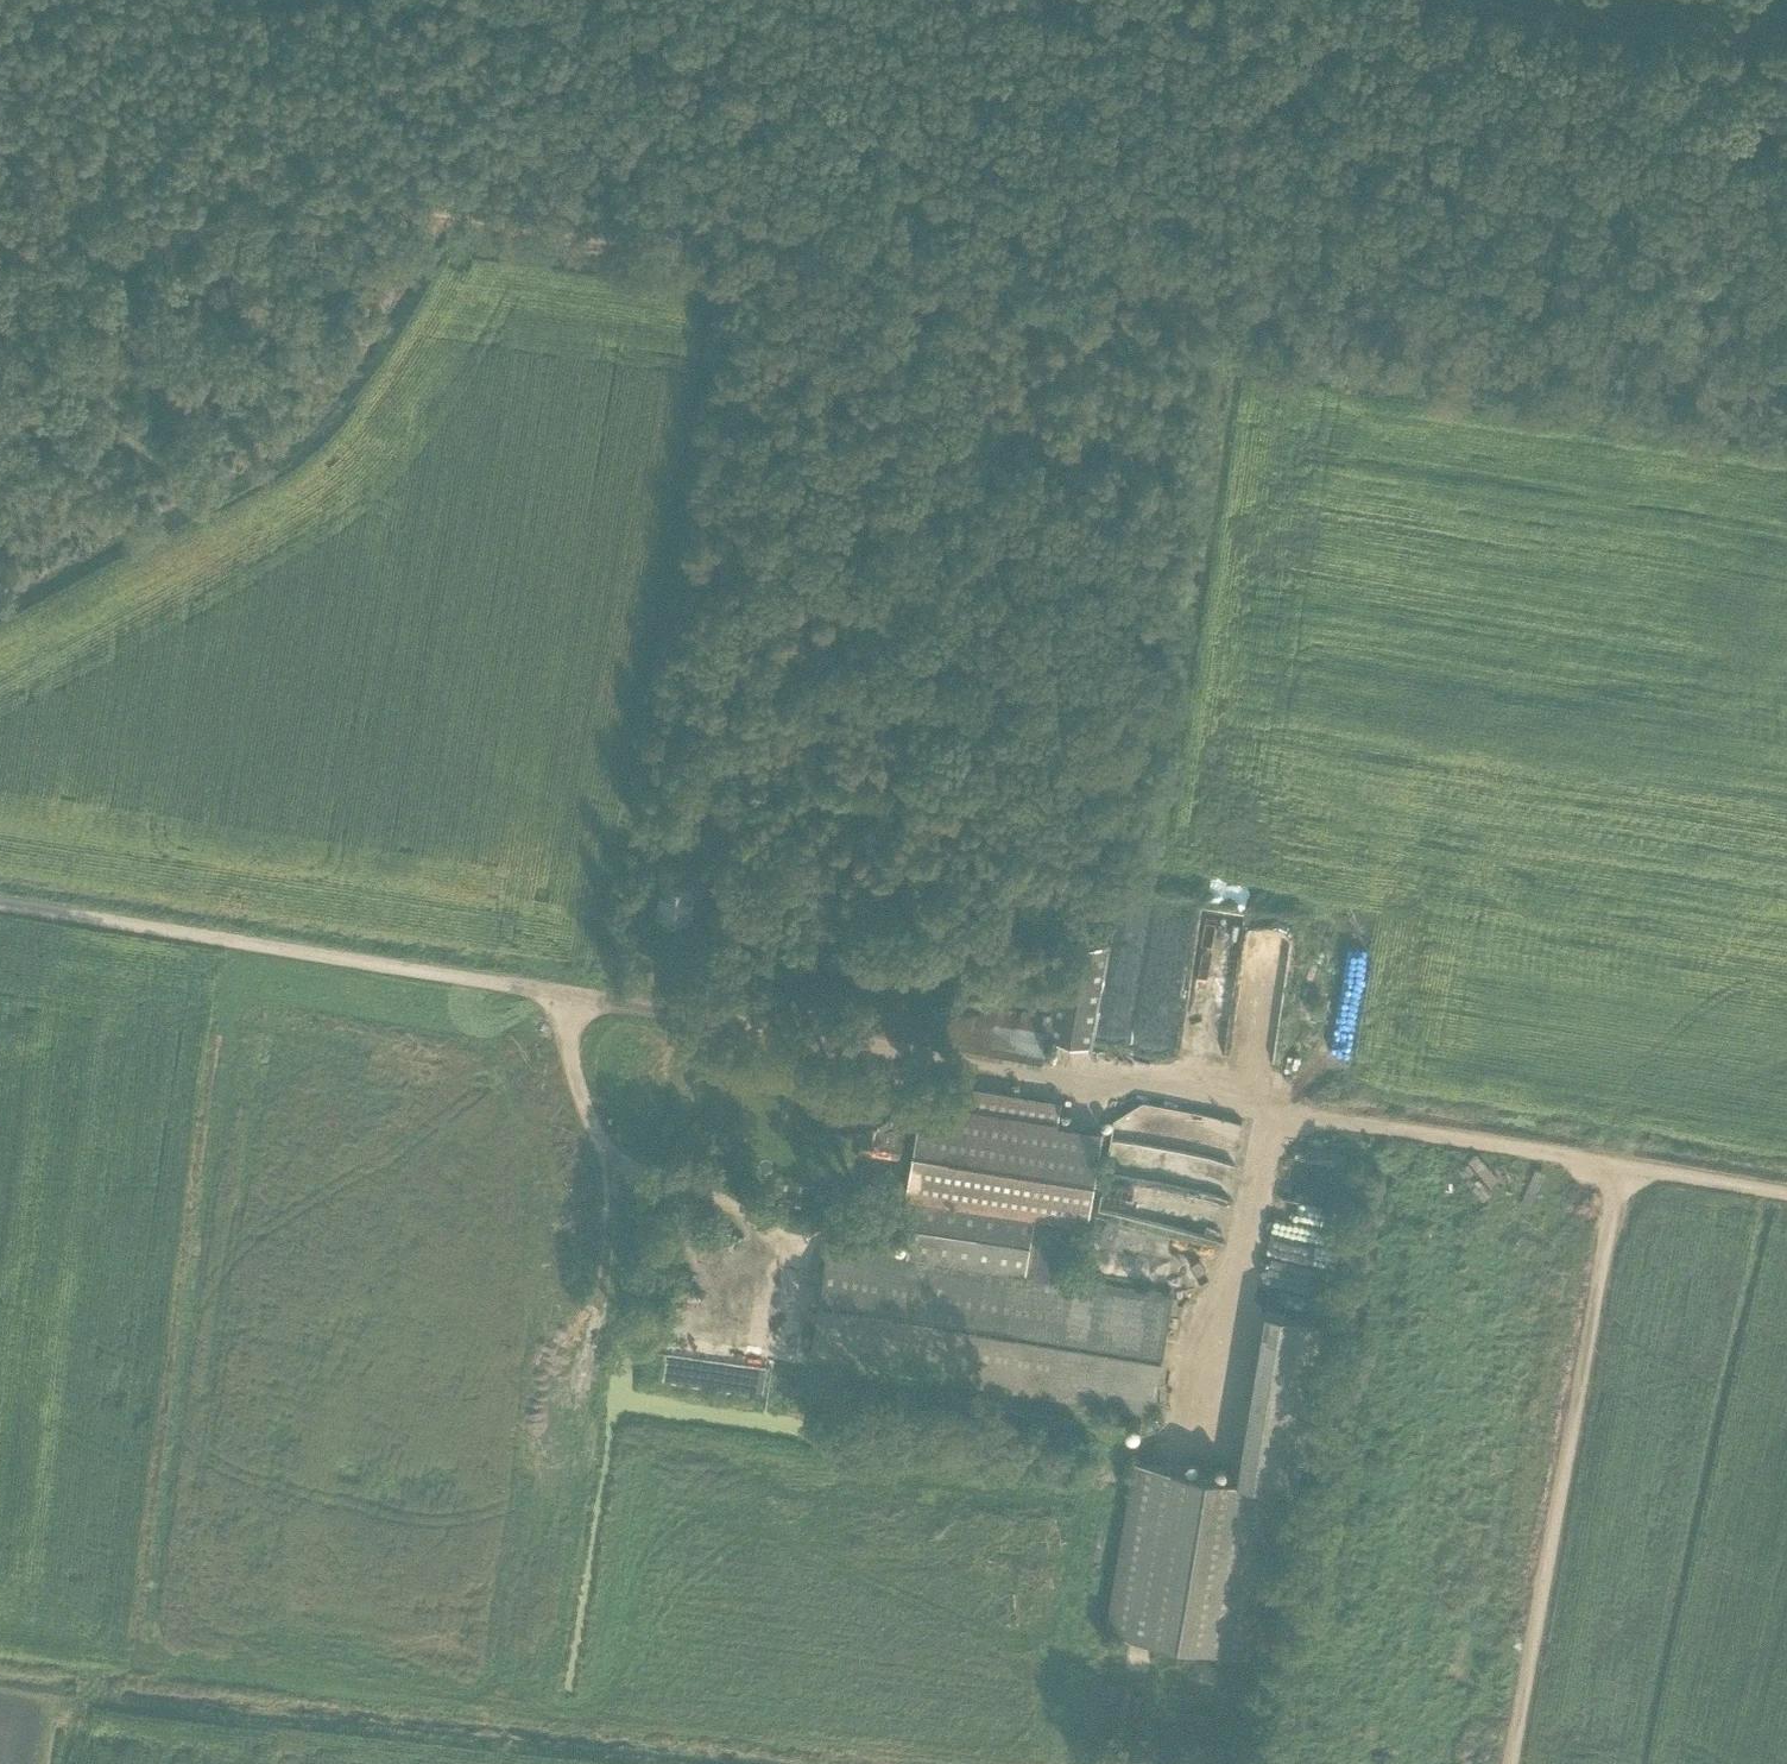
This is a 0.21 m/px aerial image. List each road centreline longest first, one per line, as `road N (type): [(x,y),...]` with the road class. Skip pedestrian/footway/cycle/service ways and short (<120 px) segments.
road 1 (track): [(1512,1763),(1619,1164)]

